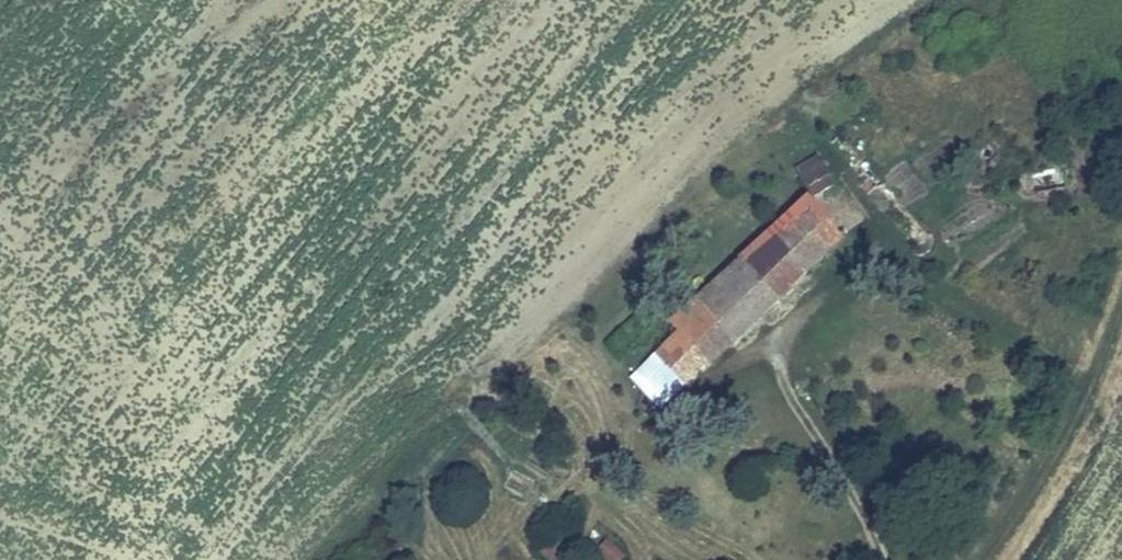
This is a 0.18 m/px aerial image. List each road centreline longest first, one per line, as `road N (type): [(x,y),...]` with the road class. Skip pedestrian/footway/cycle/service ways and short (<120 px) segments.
road 1 (track): [(1121,270),(1051,463),(977,559)]

